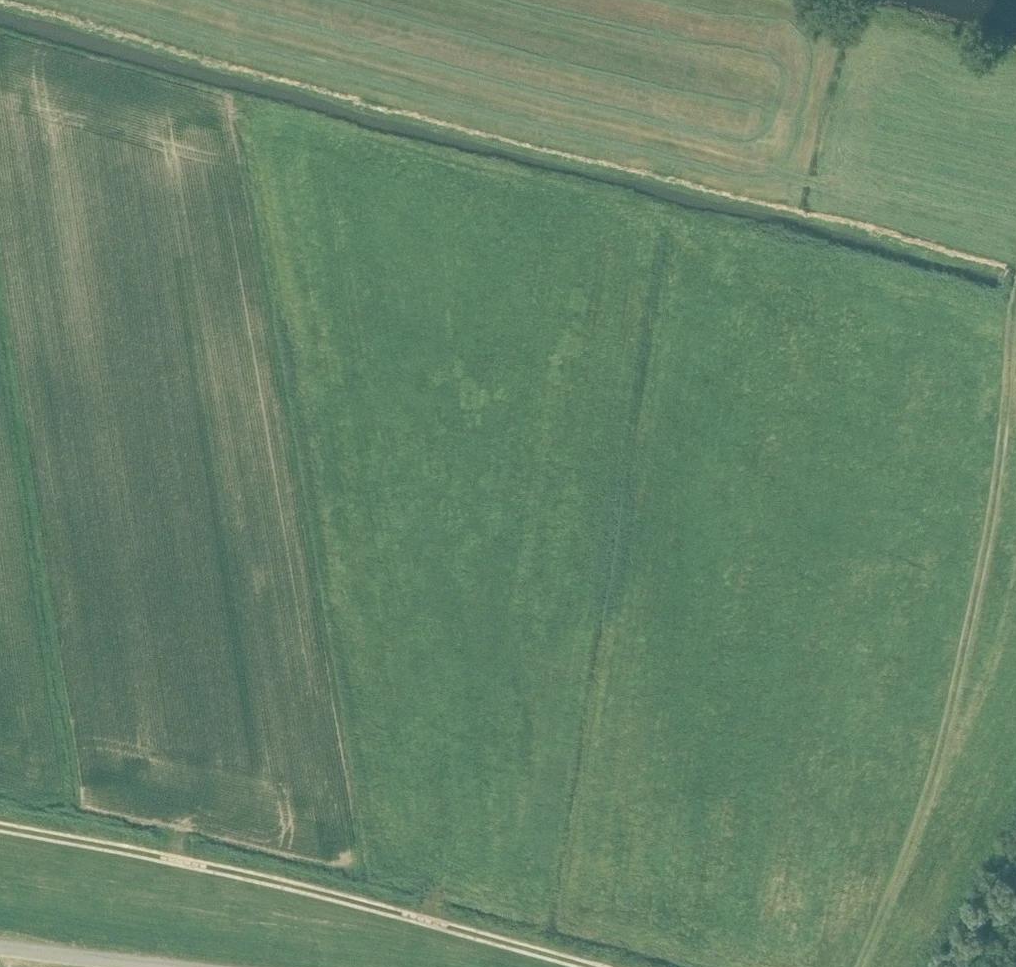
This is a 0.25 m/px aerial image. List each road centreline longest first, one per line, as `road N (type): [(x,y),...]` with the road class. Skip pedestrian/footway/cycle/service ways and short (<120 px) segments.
road 1 (tertiary): [(0,947),(175,966)]

